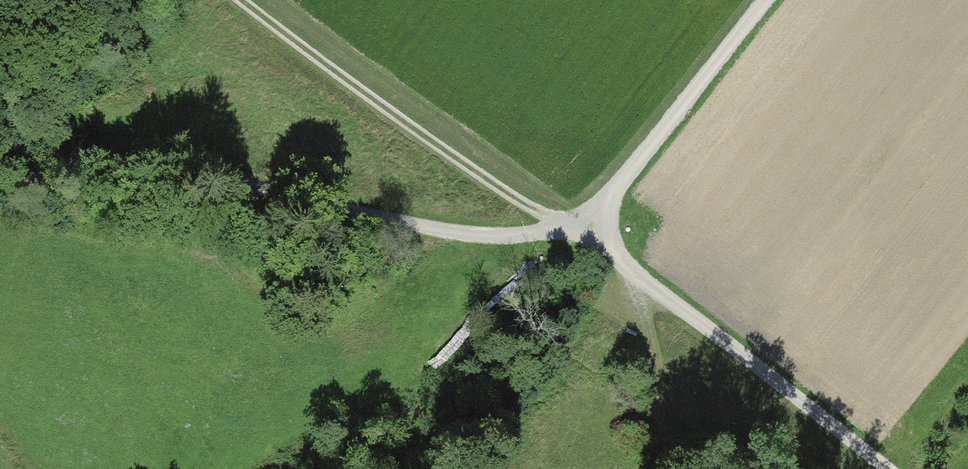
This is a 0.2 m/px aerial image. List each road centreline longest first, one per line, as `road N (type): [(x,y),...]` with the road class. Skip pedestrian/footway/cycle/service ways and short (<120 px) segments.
road 1 (track): [(576,224),(519,235),(419,230),(193,172),(0,165)]
road 2 (track): [(576,224),(273,0)]
road 3 (track): [(879,462),(795,386),(650,279)]
road 4 (track): [(765,0),(576,224)]
road 5 (track): [(576,224),(650,279),(670,376),(661,468)]

